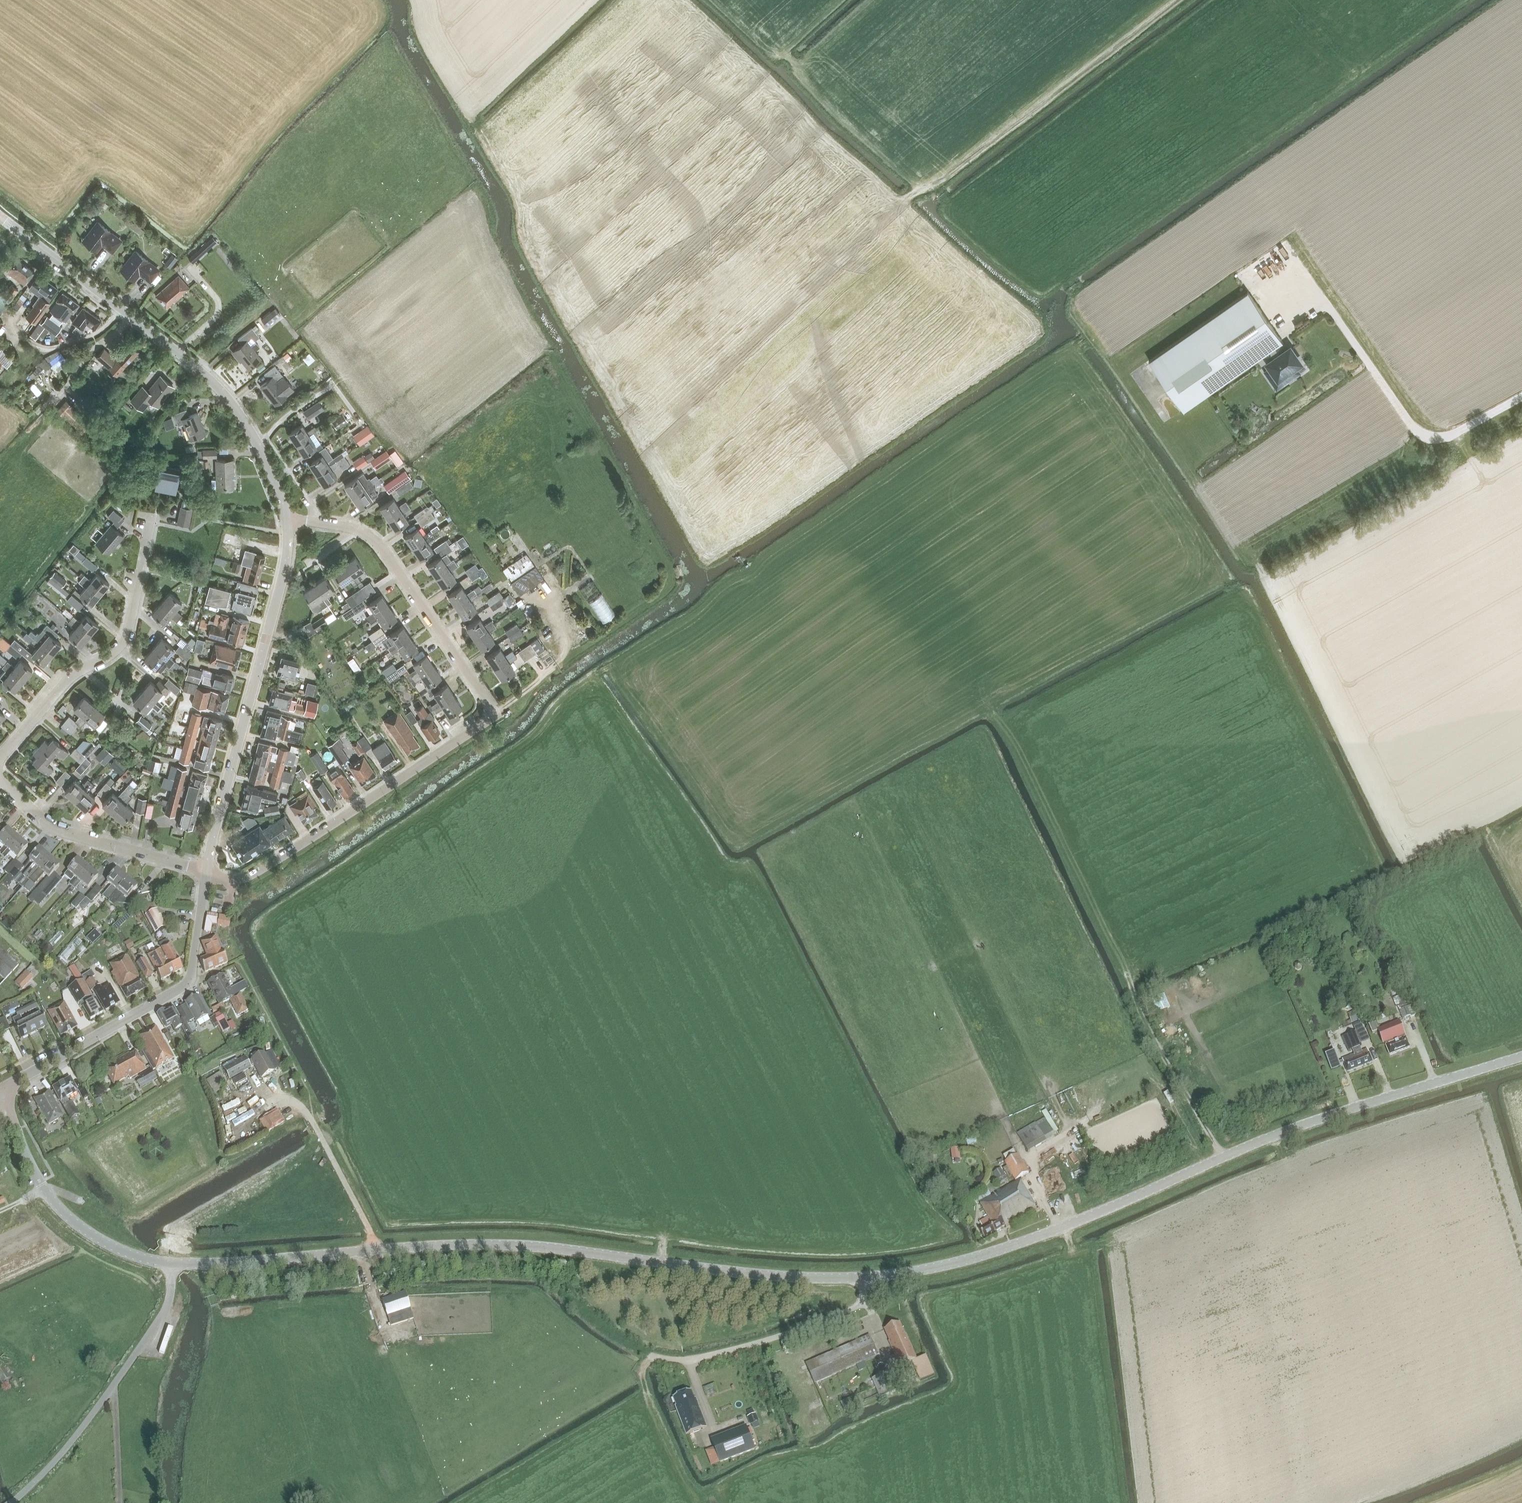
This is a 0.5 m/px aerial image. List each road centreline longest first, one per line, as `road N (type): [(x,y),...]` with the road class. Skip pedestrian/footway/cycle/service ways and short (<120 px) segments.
road 1 (tertiary): [(173,1264),(476,1244),(776,1276),(910,1272),(1039,1236),(1306,1123),(1521,1056)]
road 2 (residential): [(207,872),(233,880),(252,875),(495,716),(374,540),(286,518)]
road 3 (tertiary): [(286,518),(264,457),(223,393),(0,217)]
road 4 (tertiary): [(207,872),(285,566),(286,518)]
road 5 (tertiary): [(0,1089),(186,984),(207,872)]
road 6 (residential): [(0,759),(69,680),(123,641),(152,514)]
road 7 (unclassified): [(12,1502),(62,1452),(136,1352),(167,1305),(173,1264)]
road 8 (track): [(653,1357),(643,1372),(648,1401),(472,1502)]
road 9 (residential): [(207,872),(58,829),(0,782)]
road 10 (track): [(1130,985),(1222,1157)]
road 11 (tertiary): [(38,1179),(88,1232),(173,1264)]

